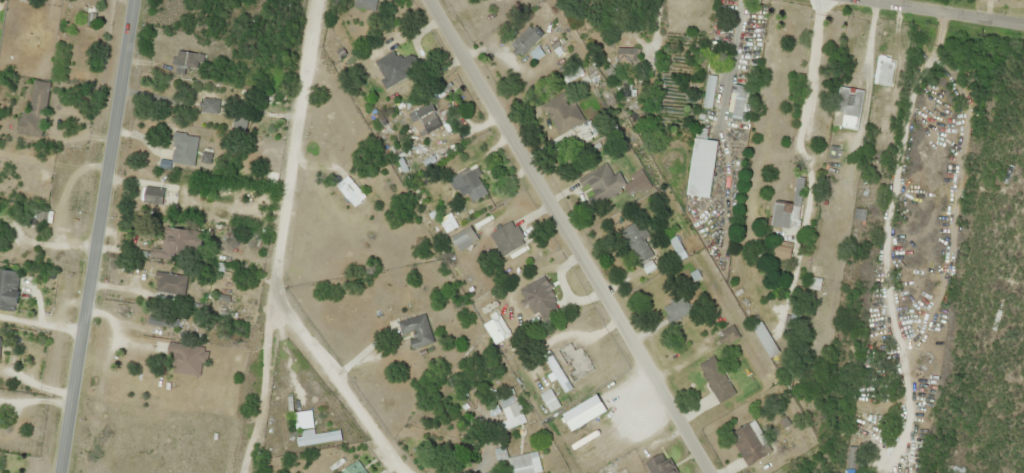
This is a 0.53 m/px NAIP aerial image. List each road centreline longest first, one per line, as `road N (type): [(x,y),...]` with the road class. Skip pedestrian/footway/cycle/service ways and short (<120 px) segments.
road 1 (residential): [(704,472),(428,0)]
road 2 (tertiary): [(58,472),(131,0)]
road 3 (residential): [(835,0),(1023,26)]

